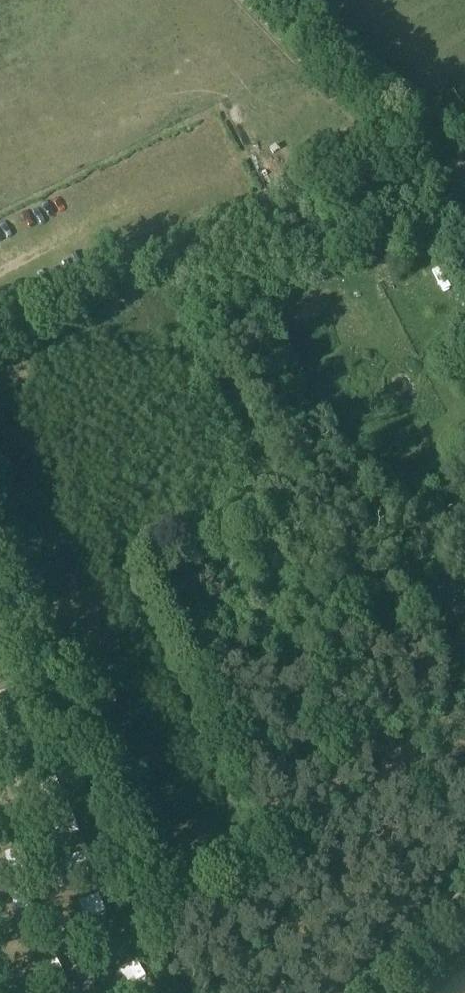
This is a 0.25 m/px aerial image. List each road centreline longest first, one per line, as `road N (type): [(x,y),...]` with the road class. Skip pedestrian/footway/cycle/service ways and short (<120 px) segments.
road 1 (track): [(464,133),(437,143),(399,136),(252,0)]
road 2 (track): [(348,992),(464,883)]

